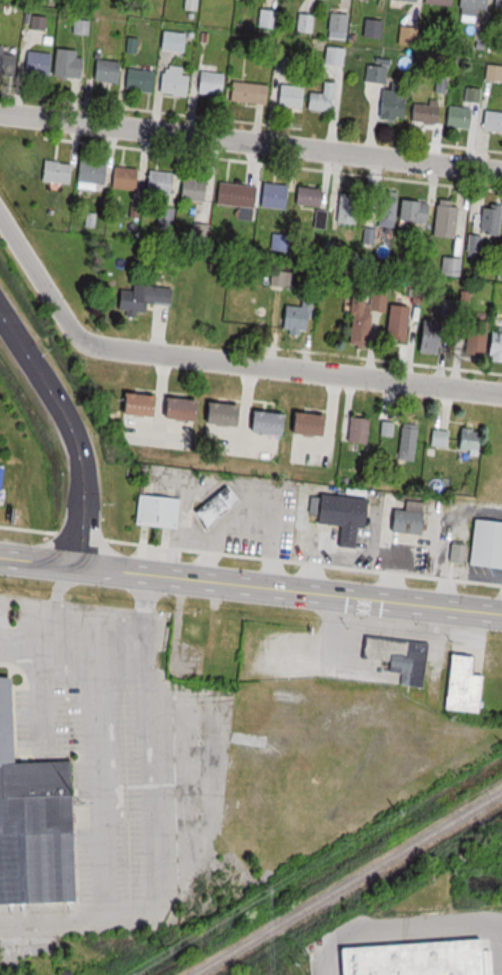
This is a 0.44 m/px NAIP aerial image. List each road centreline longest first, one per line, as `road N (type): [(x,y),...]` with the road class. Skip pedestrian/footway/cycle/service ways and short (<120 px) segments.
road 1 (residential): [(501,169),(0,112)]
road 2 (secondary): [(0,558),(501,613)]
road 3 (residential): [(501,392),(95,343)]
road 4 (secondary): [(68,566),(81,491),(76,441),(0,313)]
road 5 (residential): [(95,343),(67,323),(0,213)]

